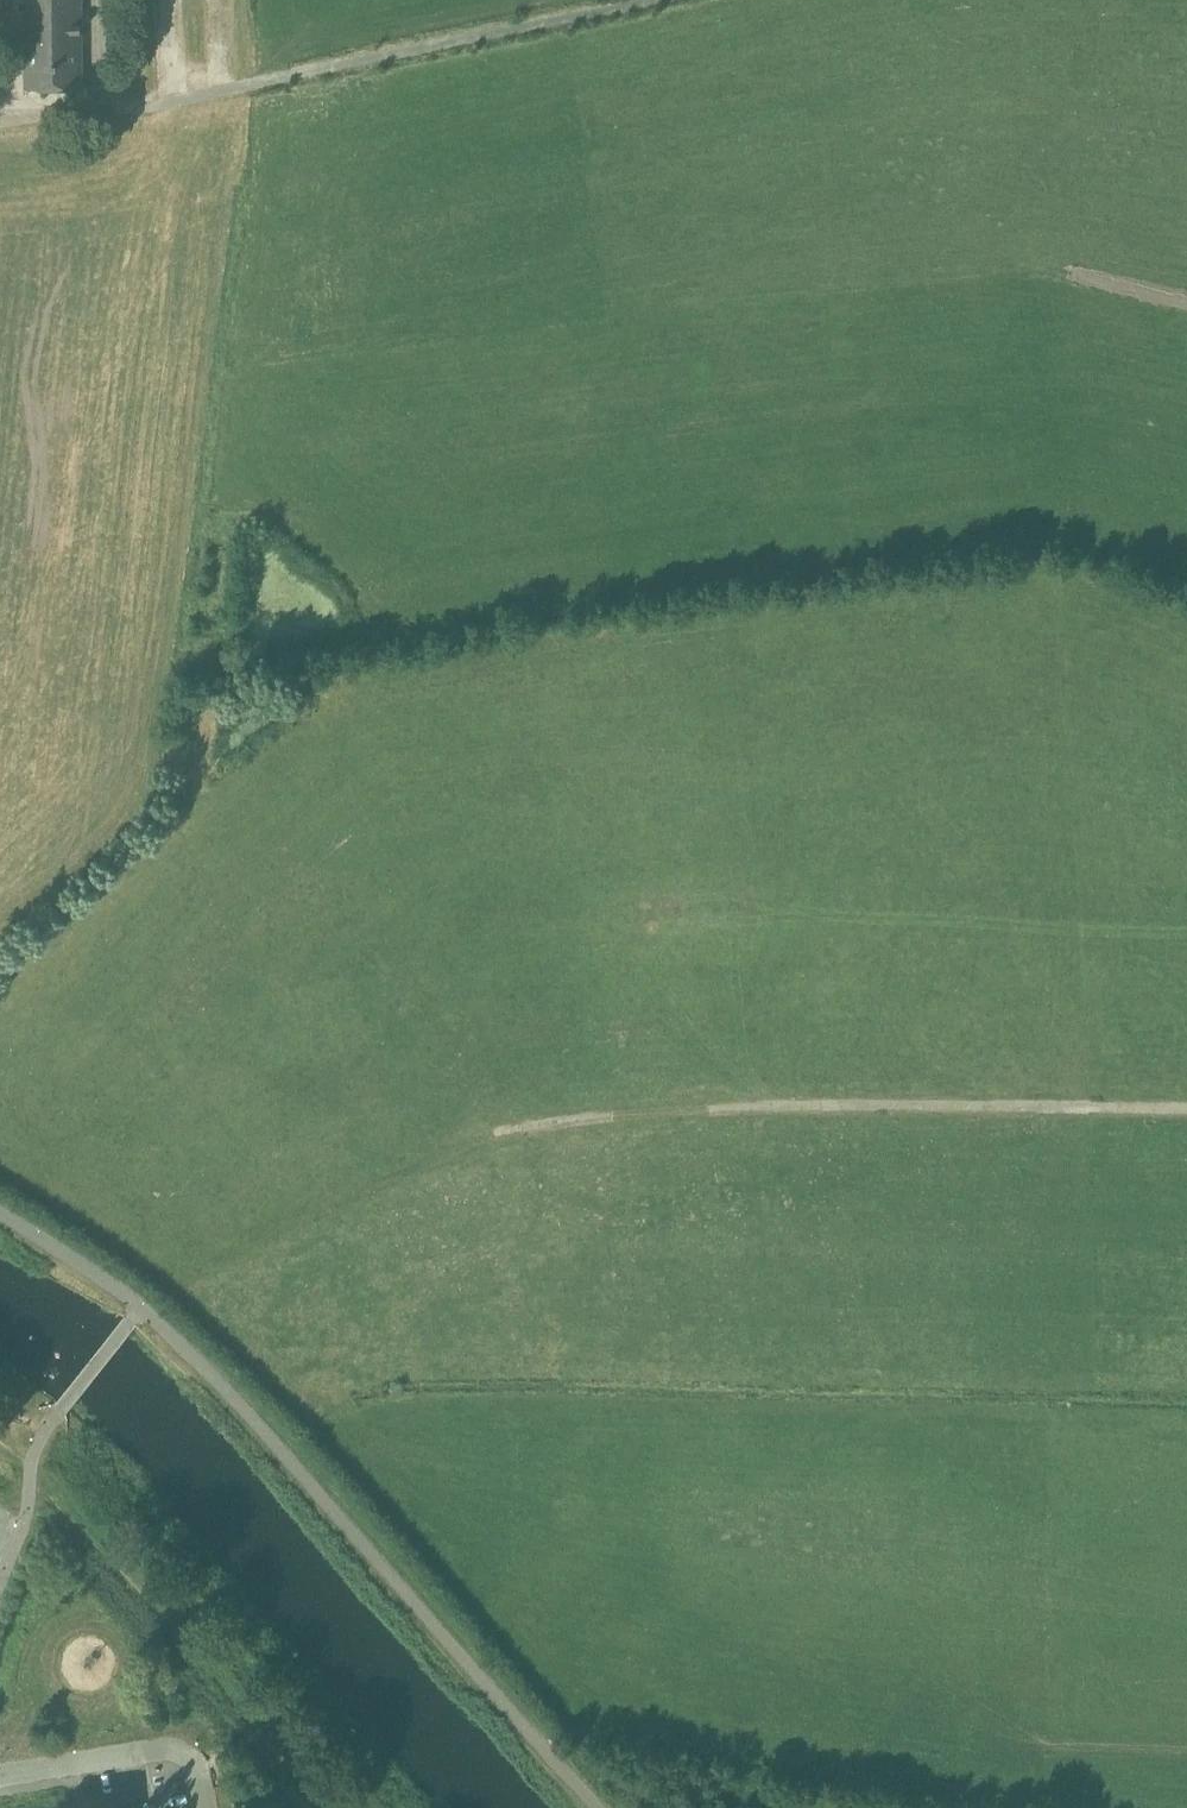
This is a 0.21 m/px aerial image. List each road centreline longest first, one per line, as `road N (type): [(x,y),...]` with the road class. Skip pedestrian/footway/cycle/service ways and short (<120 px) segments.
road 1 (unclassified): [(0,122),(123,114),(647,0)]
road 2 (residential): [(206,1807),(202,1773),(190,1756),(169,1751),(0,1778)]

